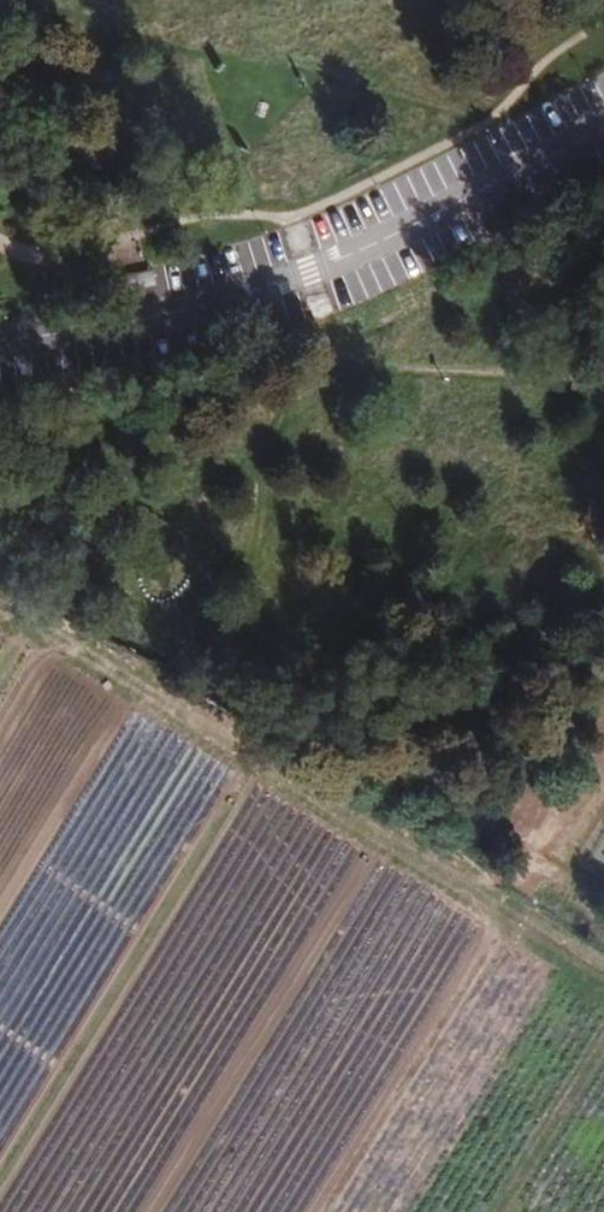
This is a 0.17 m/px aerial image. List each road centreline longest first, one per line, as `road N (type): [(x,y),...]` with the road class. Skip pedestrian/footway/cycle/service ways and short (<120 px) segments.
road 1 (track): [(0,612),(603,974)]
road 2 (track): [(322,1211),(505,914)]

